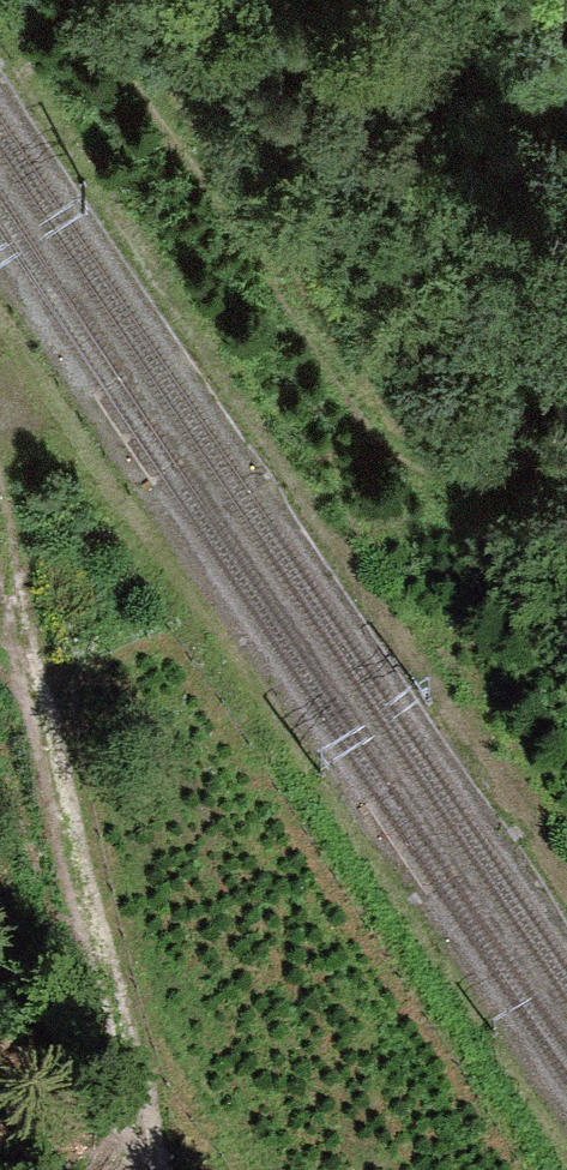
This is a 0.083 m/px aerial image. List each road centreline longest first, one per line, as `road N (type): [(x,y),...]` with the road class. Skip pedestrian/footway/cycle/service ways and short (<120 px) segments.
road 1 (track): [(39,552),(151,1169)]
road 2 (track): [(78,0),(352,392)]
road 3 (track): [(352,392),(566,694)]
road 4 (track): [(352,392),(444,438),(531,459),(566,456)]

